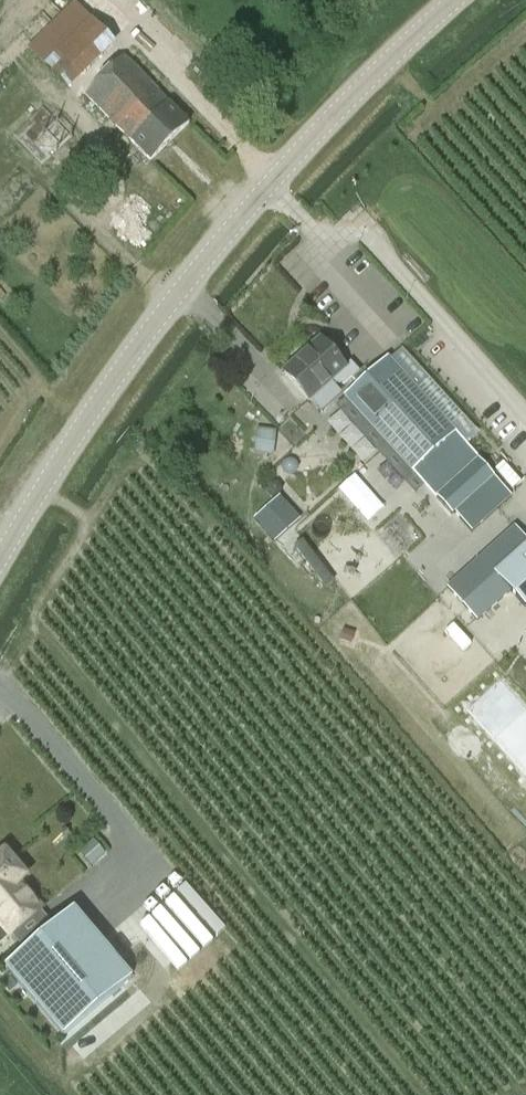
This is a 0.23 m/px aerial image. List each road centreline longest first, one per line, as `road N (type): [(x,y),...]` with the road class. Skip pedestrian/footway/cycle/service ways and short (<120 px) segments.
road 1 (unclassified): [(0,570),(240,258),(417,71),(501,0)]

